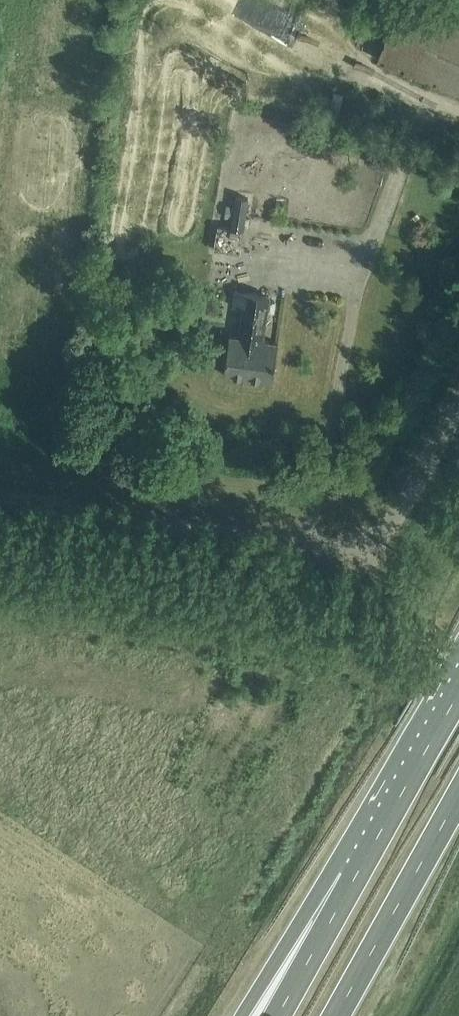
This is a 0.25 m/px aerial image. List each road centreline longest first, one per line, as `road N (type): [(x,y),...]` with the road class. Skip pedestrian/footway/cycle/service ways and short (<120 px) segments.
road 1 (unclassified): [(0,493),(346,546),(382,543),(458,405)]
road 2 (trunk): [(335,1015),(458,796)]
road 3 (trunk): [(458,691),(355,878)]
road 4 (trunk): [(355,878),(251,1015)]
road 5 (trunk): [(355,878),(278,1015)]

